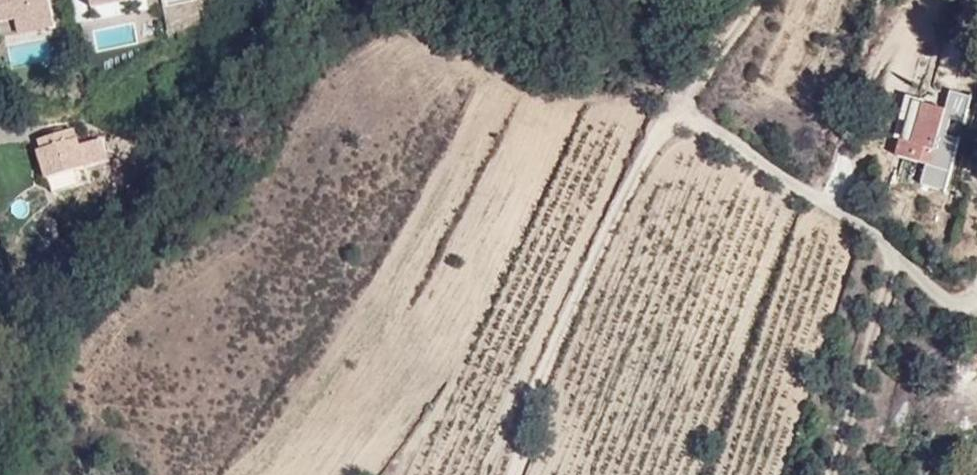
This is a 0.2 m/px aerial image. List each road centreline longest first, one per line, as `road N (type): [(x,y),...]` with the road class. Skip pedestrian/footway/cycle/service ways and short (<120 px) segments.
road 1 (unclassified): [(511,474),(607,233),(682,104)]
road 2 (unclassified): [(682,104),(975,303)]
road 3 (unclassified): [(682,104),(741,33),(757,0)]

